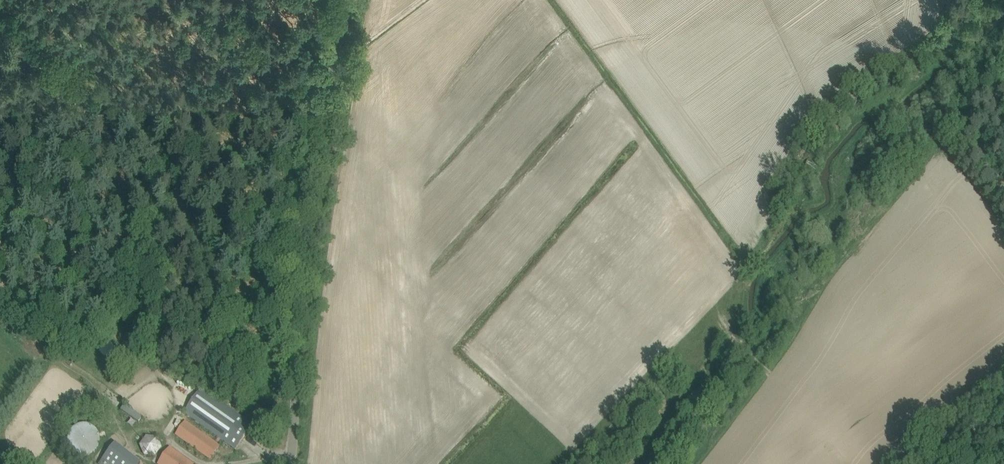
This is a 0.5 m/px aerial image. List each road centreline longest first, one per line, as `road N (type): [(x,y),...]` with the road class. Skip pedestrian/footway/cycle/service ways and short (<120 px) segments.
road 1 (unclassified): [(291,463),(300,236),(341,0)]

